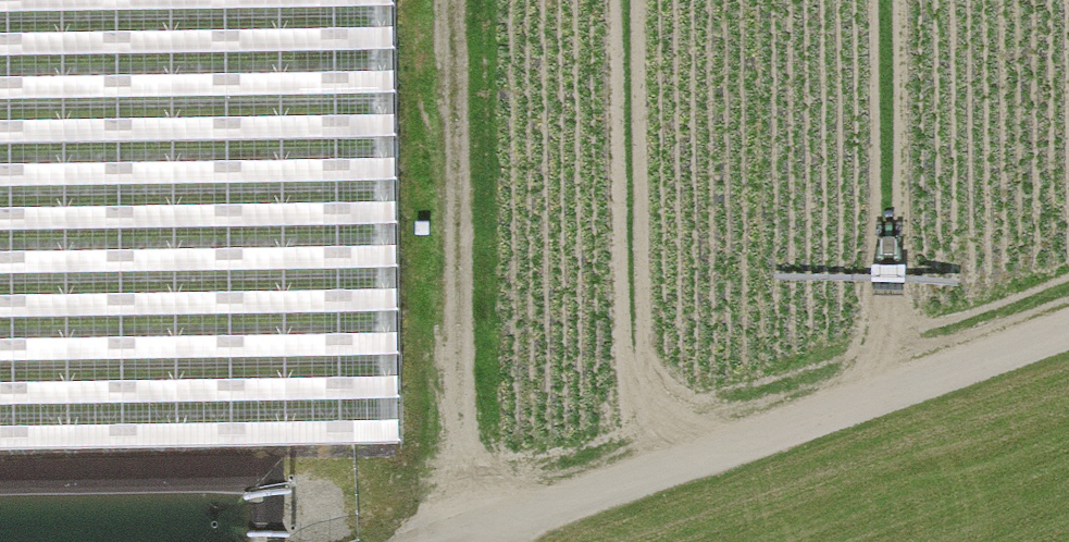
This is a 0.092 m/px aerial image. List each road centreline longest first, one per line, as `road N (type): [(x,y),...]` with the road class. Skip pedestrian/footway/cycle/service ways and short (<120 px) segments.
road 1 (track): [(452,0),(459,457),(1068,244)]
road 2 (unclassified): [(464,541),(1068,333)]
road 3 (track): [(482,536),(459,457),(445,0)]

